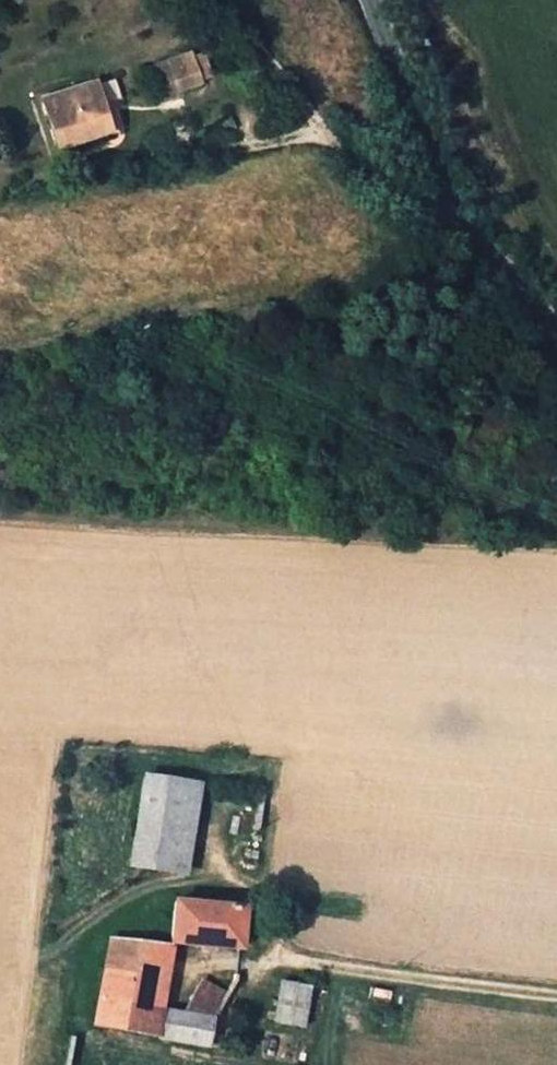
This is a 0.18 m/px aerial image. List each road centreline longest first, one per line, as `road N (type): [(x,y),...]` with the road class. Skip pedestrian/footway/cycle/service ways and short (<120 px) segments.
road 1 (unclassified): [(374,0),(428,151),(556,326)]
road 2 (track): [(232,0),(428,151)]

